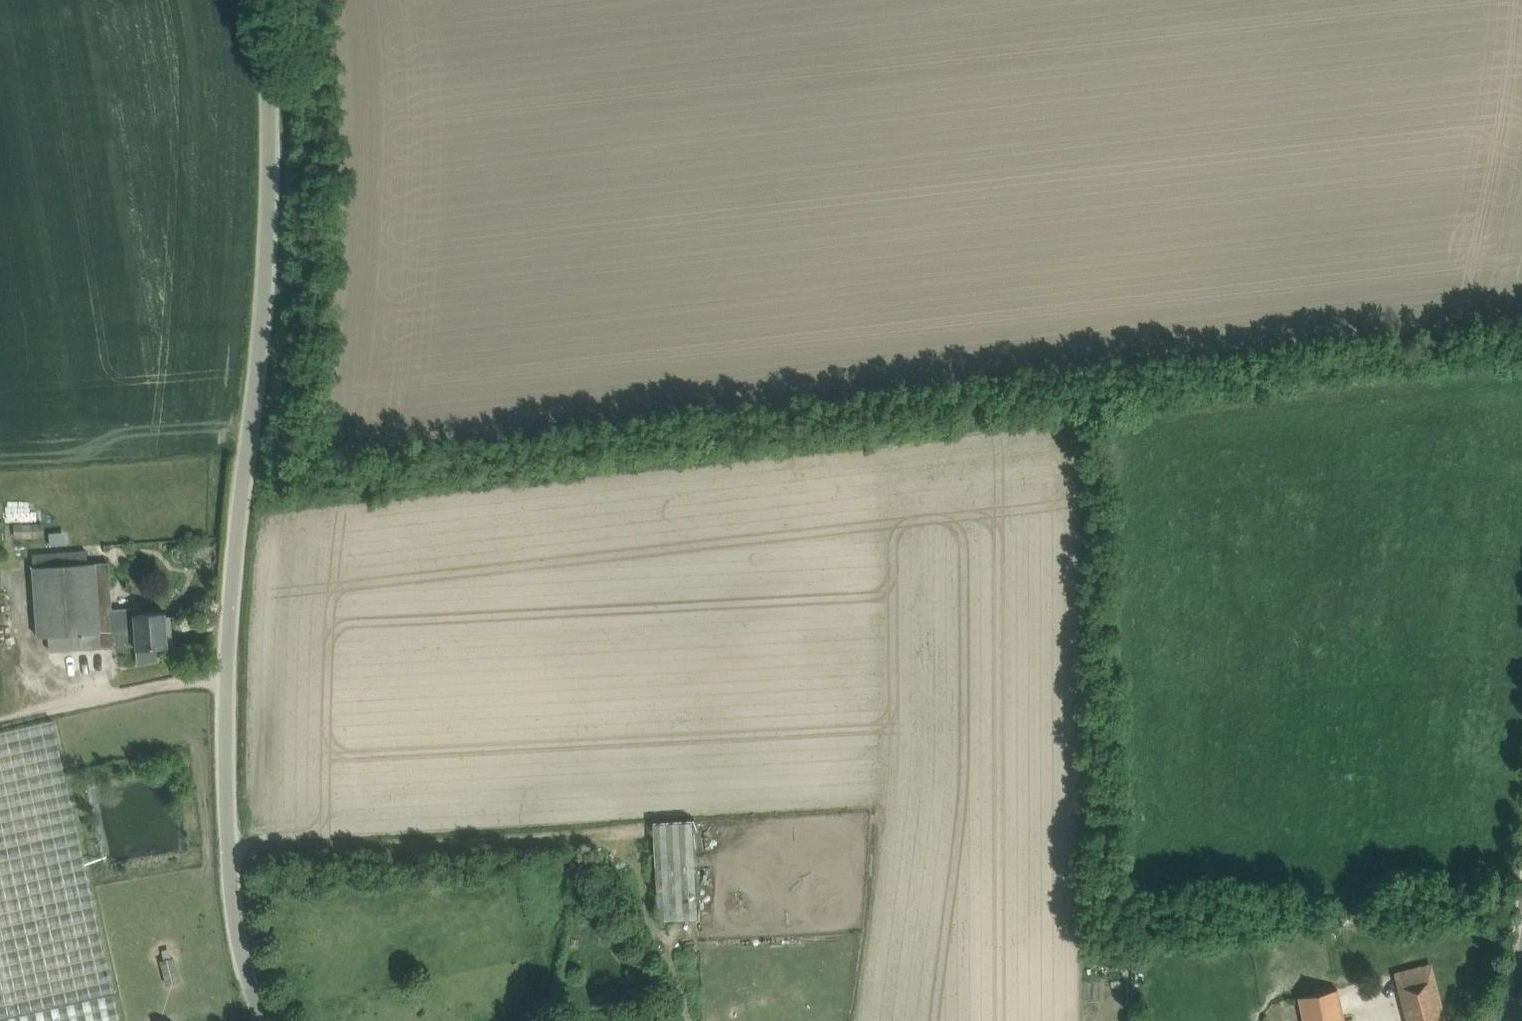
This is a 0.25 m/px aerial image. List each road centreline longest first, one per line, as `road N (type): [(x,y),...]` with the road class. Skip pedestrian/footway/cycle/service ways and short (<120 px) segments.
road 1 (unclassified): [(265,1020),(234,928),(225,779),(229,638),(271,181),(259,0)]
road 2 (track): [(0,723),(186,678),(228,681)]

